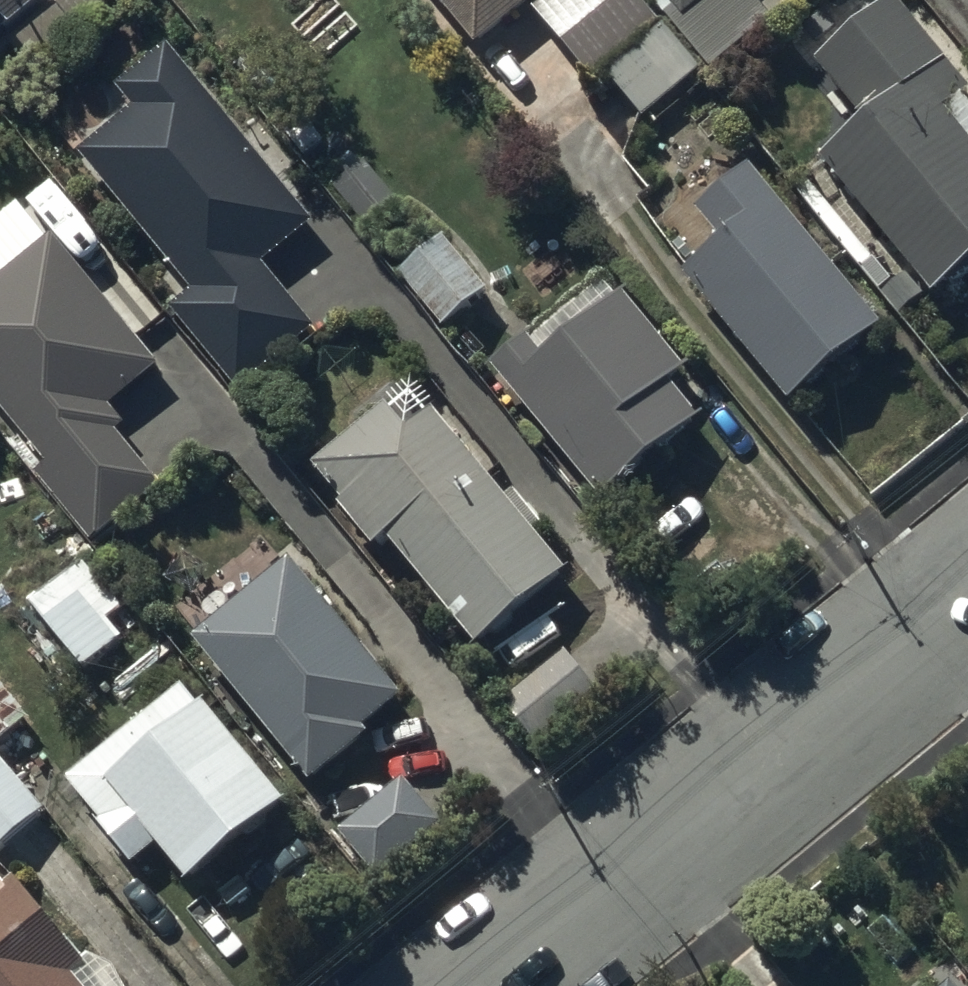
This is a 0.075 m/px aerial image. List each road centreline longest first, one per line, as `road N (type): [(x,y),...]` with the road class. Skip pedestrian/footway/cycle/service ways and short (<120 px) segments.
road 1 (unclassified): [(508,985),(967,610)]

